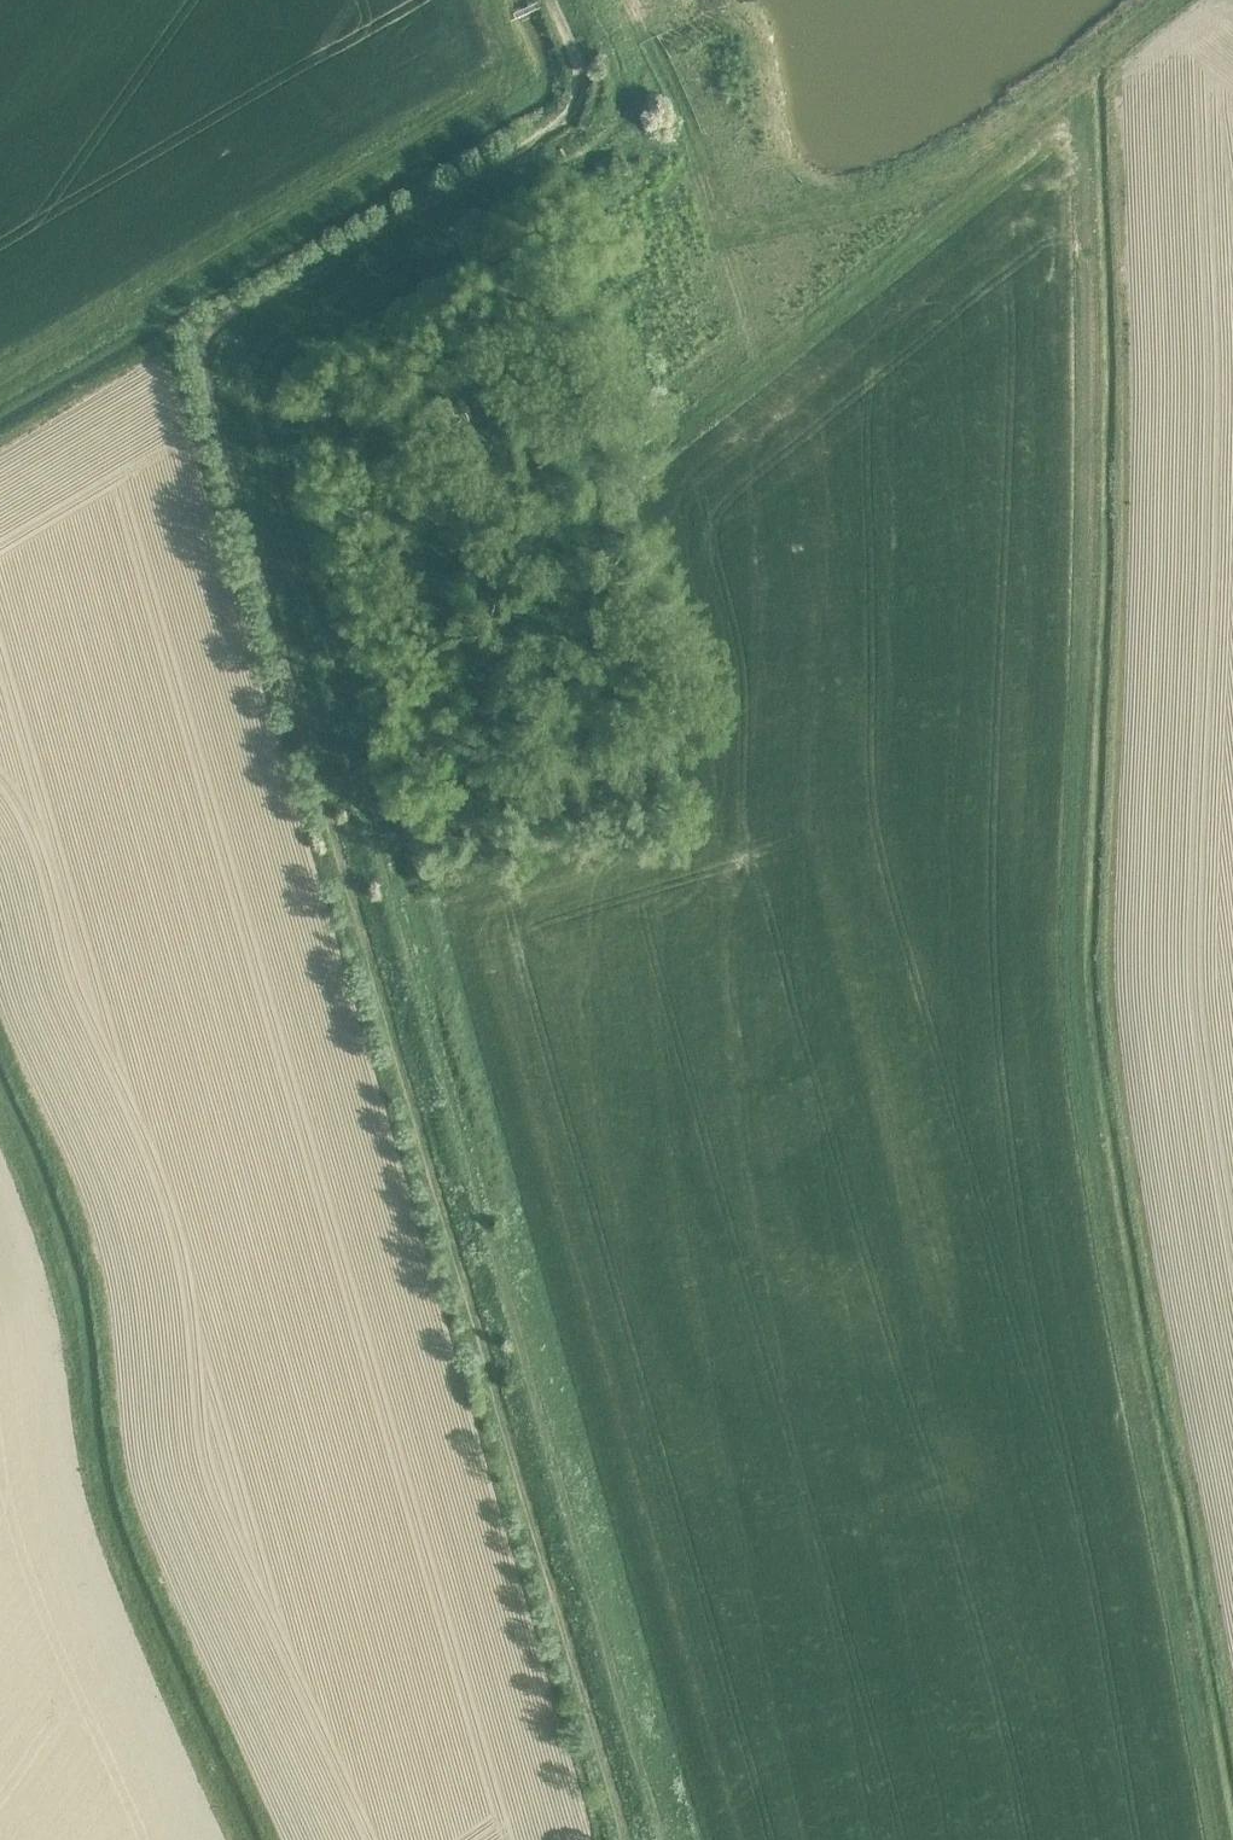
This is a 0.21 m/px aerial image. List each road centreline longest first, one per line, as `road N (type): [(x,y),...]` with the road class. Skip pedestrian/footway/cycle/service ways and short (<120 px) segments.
road 1 (track): [(629,1839),(220,413),(215,359),(237,311),(566,111),(582,89),(584,64),(554,0)]
road 2 (track): [(629,0),(689,123),(721,219),(760,227),(853,209),(925,179),(1170,0)]

